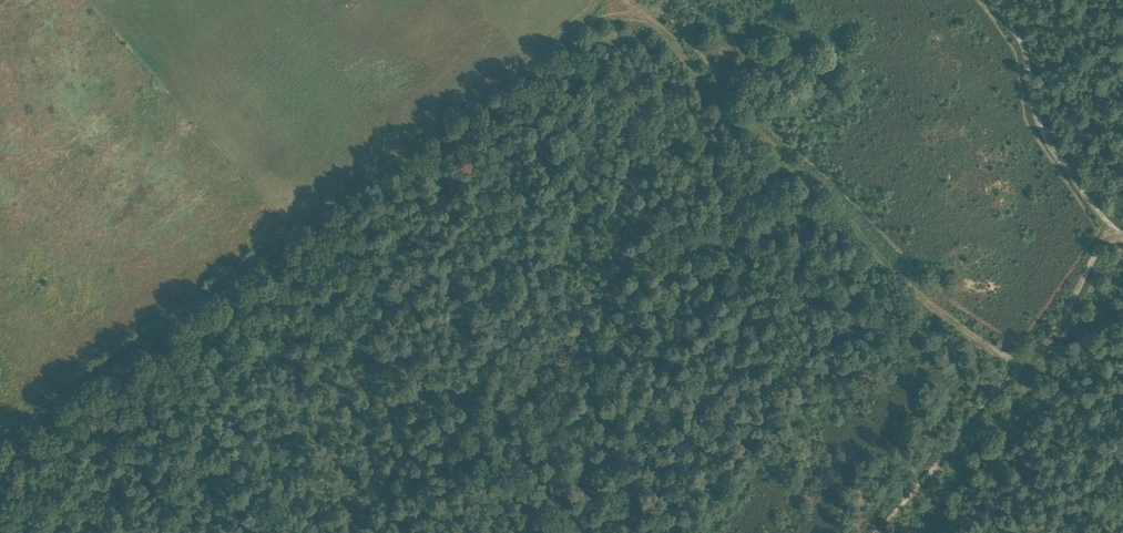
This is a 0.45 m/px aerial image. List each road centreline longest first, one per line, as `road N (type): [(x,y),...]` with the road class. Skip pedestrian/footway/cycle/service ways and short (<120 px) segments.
road 1 (track): [(0,444),(625,0)]
road 2 (track): [(1038,348),(1017,349),(919,302),(634,0)]
road 3 (track): [(882,532),(1053,331),(1113,226)]
road 4 (track): [(989,0),(1060,156),(1086,200),(1113,226)]

